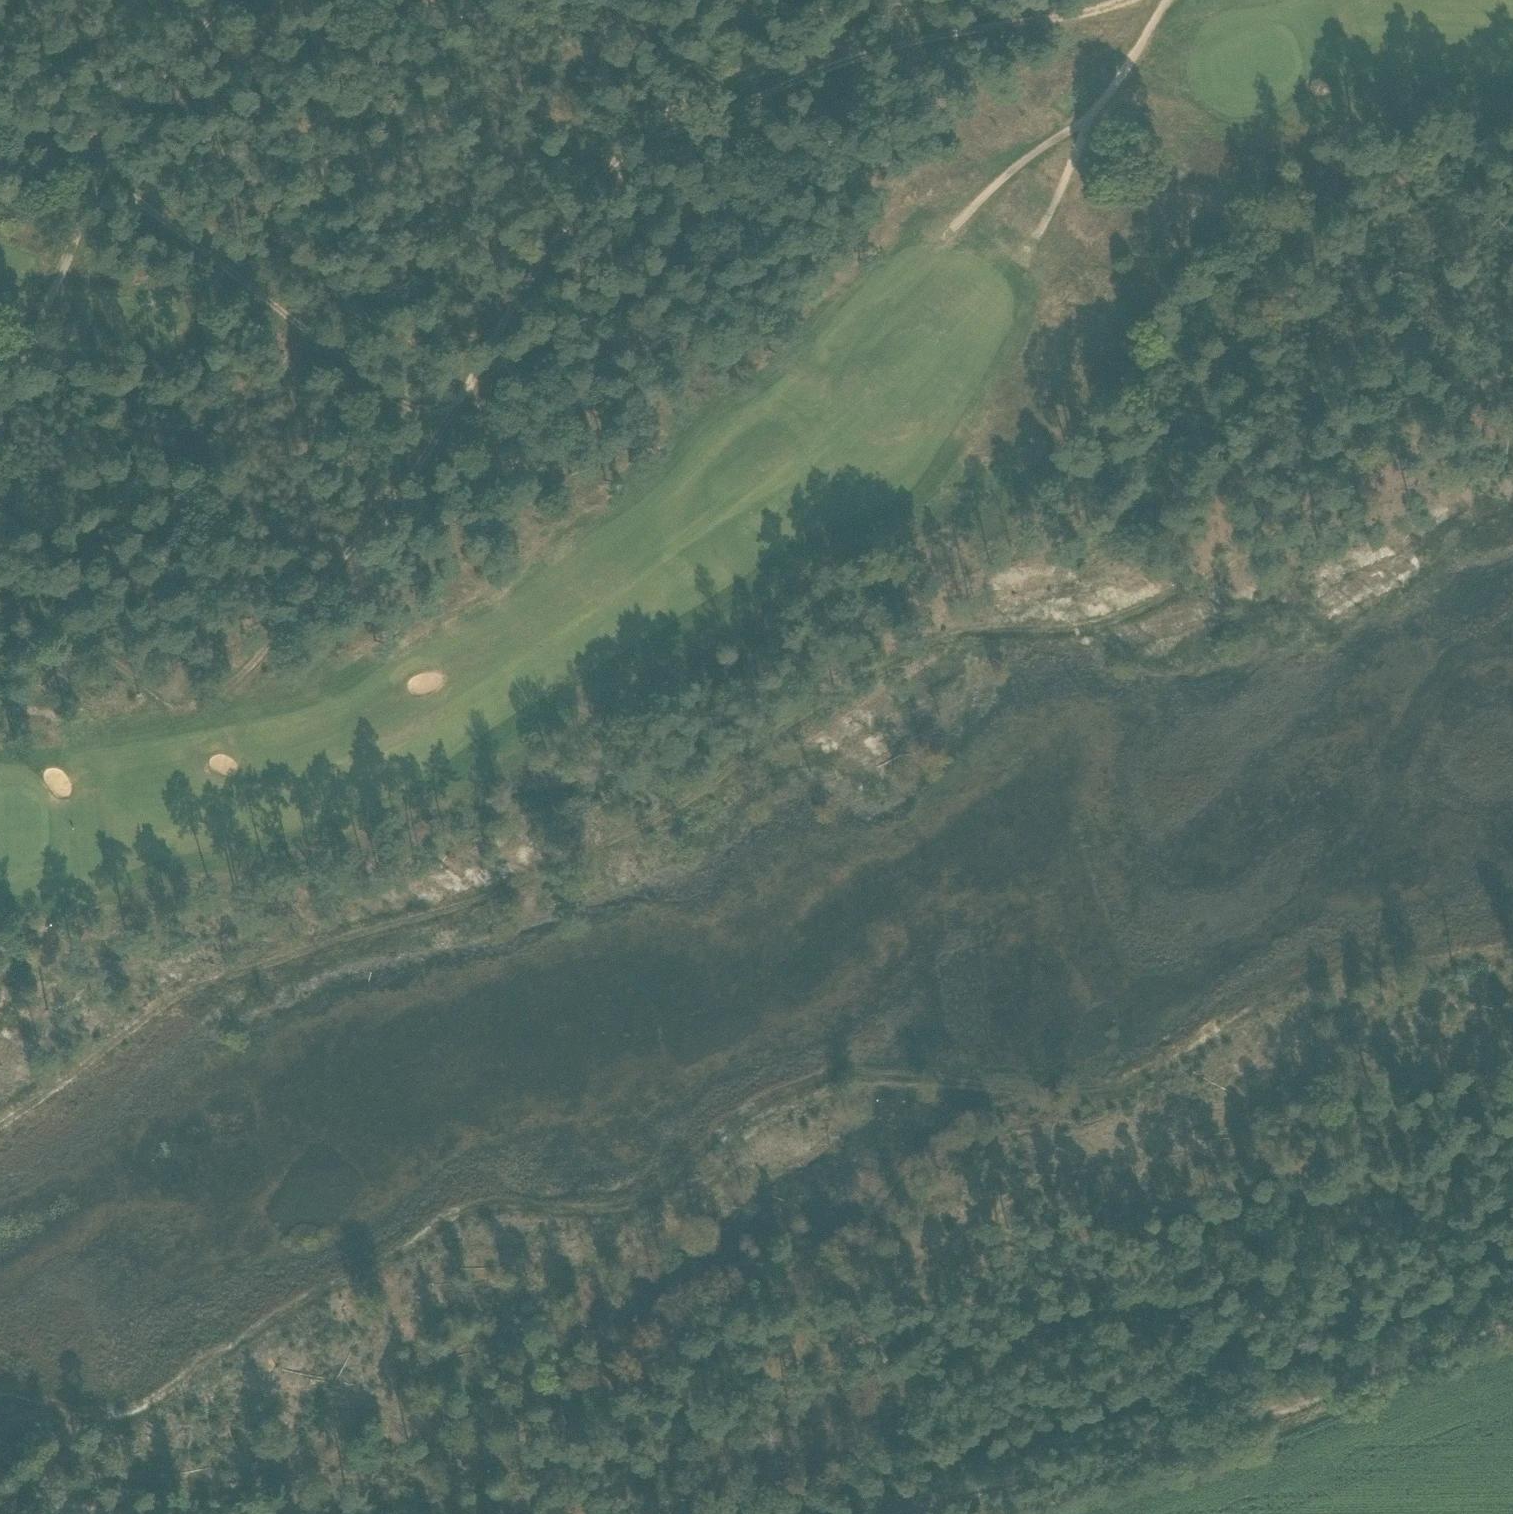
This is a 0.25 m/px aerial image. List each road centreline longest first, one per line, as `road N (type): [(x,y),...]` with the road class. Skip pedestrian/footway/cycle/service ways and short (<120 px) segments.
road 1 (track): [(0,566),(156,694),(231,711),(536,512),(430,399),(101,173),(0,124)]
road 2 (track): [(430,399),(601,158),(883,50),(1086,0)]
road 3 (track): [(910,1513),(1248,1422),(1512,1320)]
road 4 (track): [(224,0),(169,66),(101,173),(0,430)]

